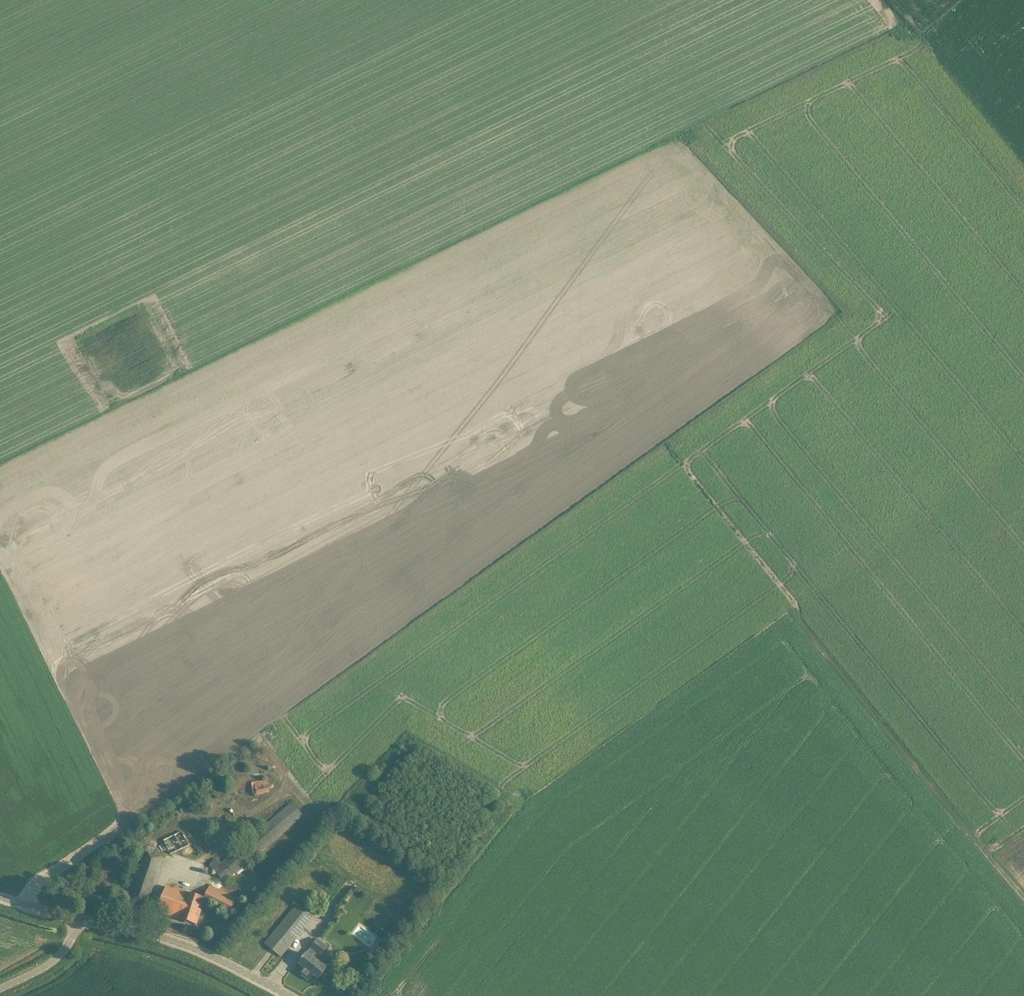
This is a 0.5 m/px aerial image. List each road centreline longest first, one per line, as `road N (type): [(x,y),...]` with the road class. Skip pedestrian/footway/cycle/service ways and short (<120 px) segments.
road 1 (unclassified): [(289,995),(218,957),(82,920)]

